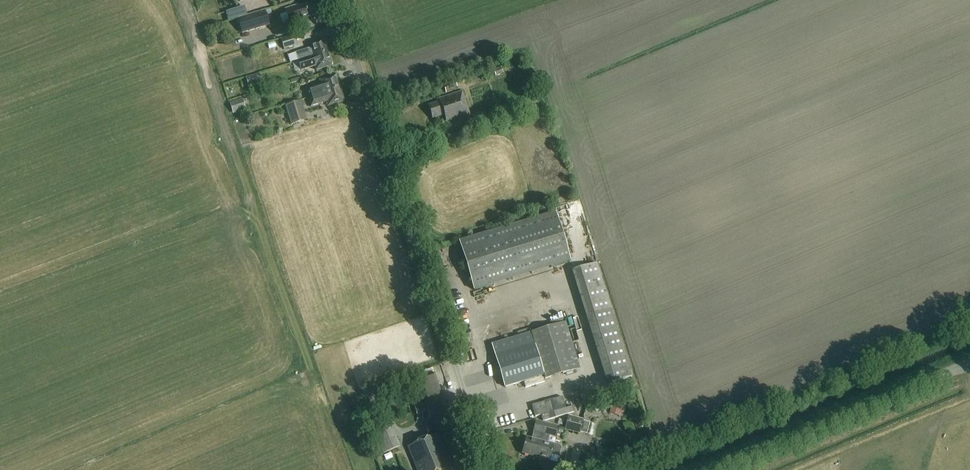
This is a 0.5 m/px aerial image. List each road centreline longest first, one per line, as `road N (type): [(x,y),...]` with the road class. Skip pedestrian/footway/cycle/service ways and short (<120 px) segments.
road 1 (unclassified): [(488,469),(338,0)]
road 2 (unclassified): [(969,363),(714,469)]
road 3 (track): [(181,0),(252,203)]

